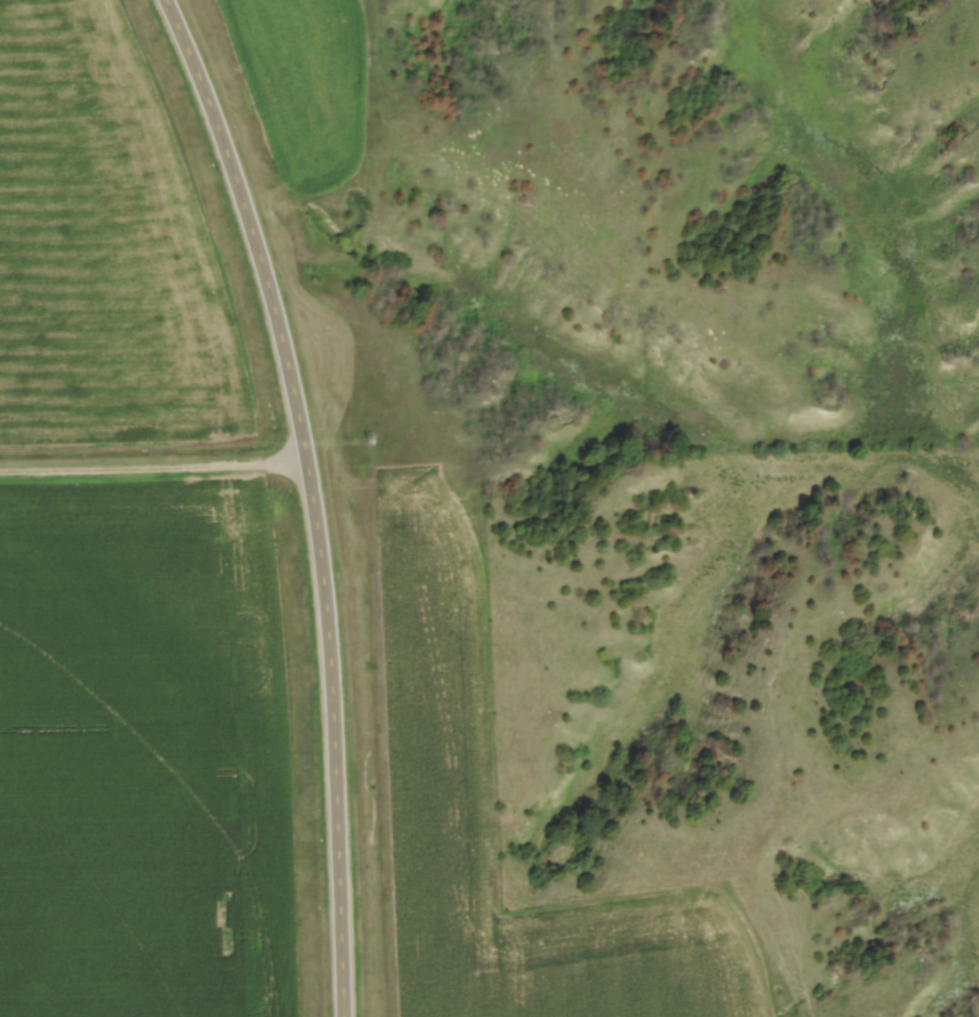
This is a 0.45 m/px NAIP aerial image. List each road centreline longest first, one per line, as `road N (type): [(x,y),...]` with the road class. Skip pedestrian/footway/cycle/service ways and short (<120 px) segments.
road 1 (secondary): [(343,1016),(333,682),(307,465),(273,300),(219,133),(164,0)]

